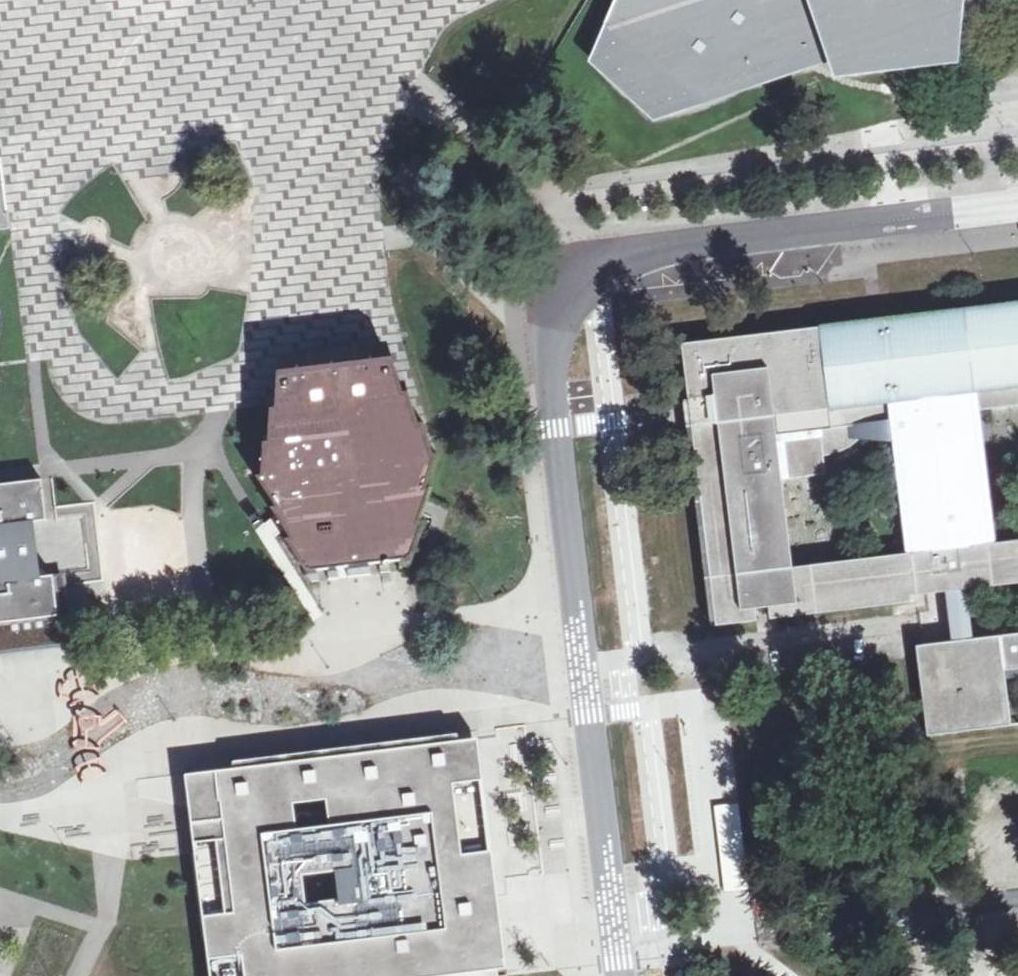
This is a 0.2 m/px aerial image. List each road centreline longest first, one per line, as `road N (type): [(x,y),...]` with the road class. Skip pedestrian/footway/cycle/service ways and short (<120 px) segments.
road 1 (unclassified): [(584,667),(551,384),(554,333),(578,284),(642,252),(1017,206)]
road 2 (unclassified): [(584,667),(622,975)]

